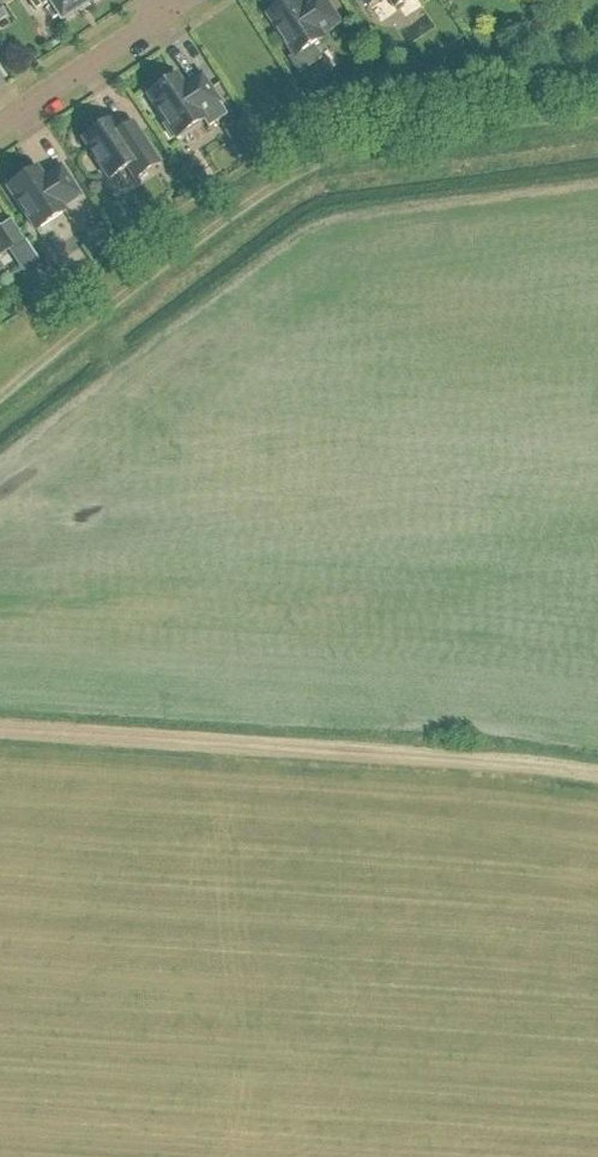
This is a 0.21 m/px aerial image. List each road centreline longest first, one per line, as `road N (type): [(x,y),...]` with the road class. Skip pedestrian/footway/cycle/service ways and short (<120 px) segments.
road 1 (track): [(0,395),(281,183),(357,150),(597,116)]
road 2 (track): [(597,779),(448,760),(0,732)]
road 3 (residential): [(0,123),(163,15)]

